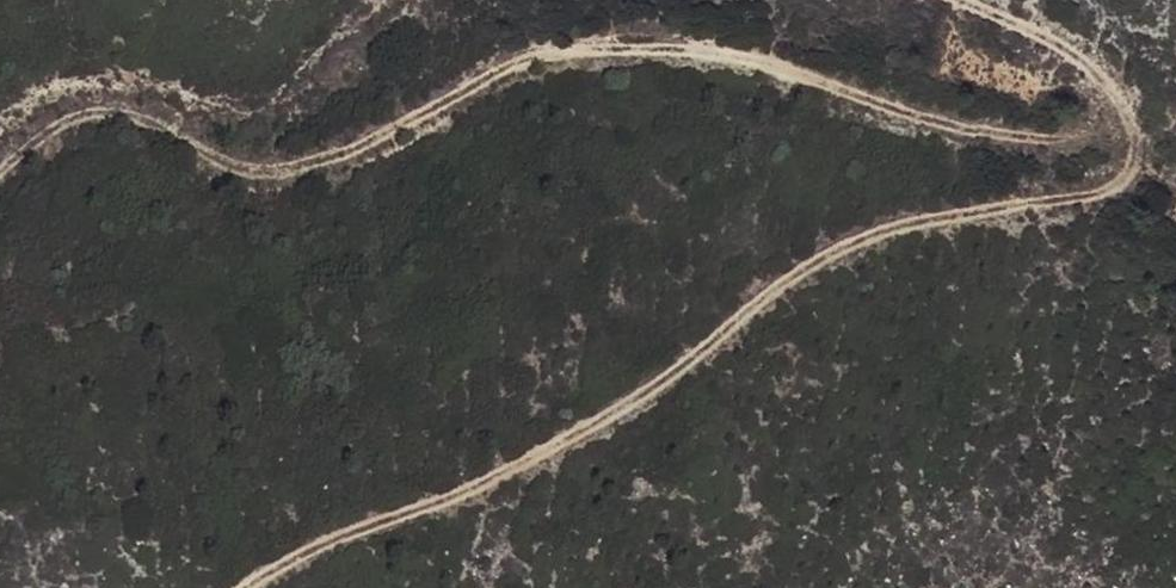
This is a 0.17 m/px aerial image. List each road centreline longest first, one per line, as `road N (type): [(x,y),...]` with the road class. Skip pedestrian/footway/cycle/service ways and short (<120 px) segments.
road 1 (track): [(1127,105),(1068,145),(899,115),(727,54),(593,53),(279,175),(235,162),(173,123),(113,109),(72,122),(0,174)]
road 2 (track): [(240,587),(505,478),(620,416),(708,358),(793,278),(878,230),(1081,202),(1129,184),(1141,154),(1127,105)]
road 3 (track): [(946,0),(1071,50),(1127,105)]

